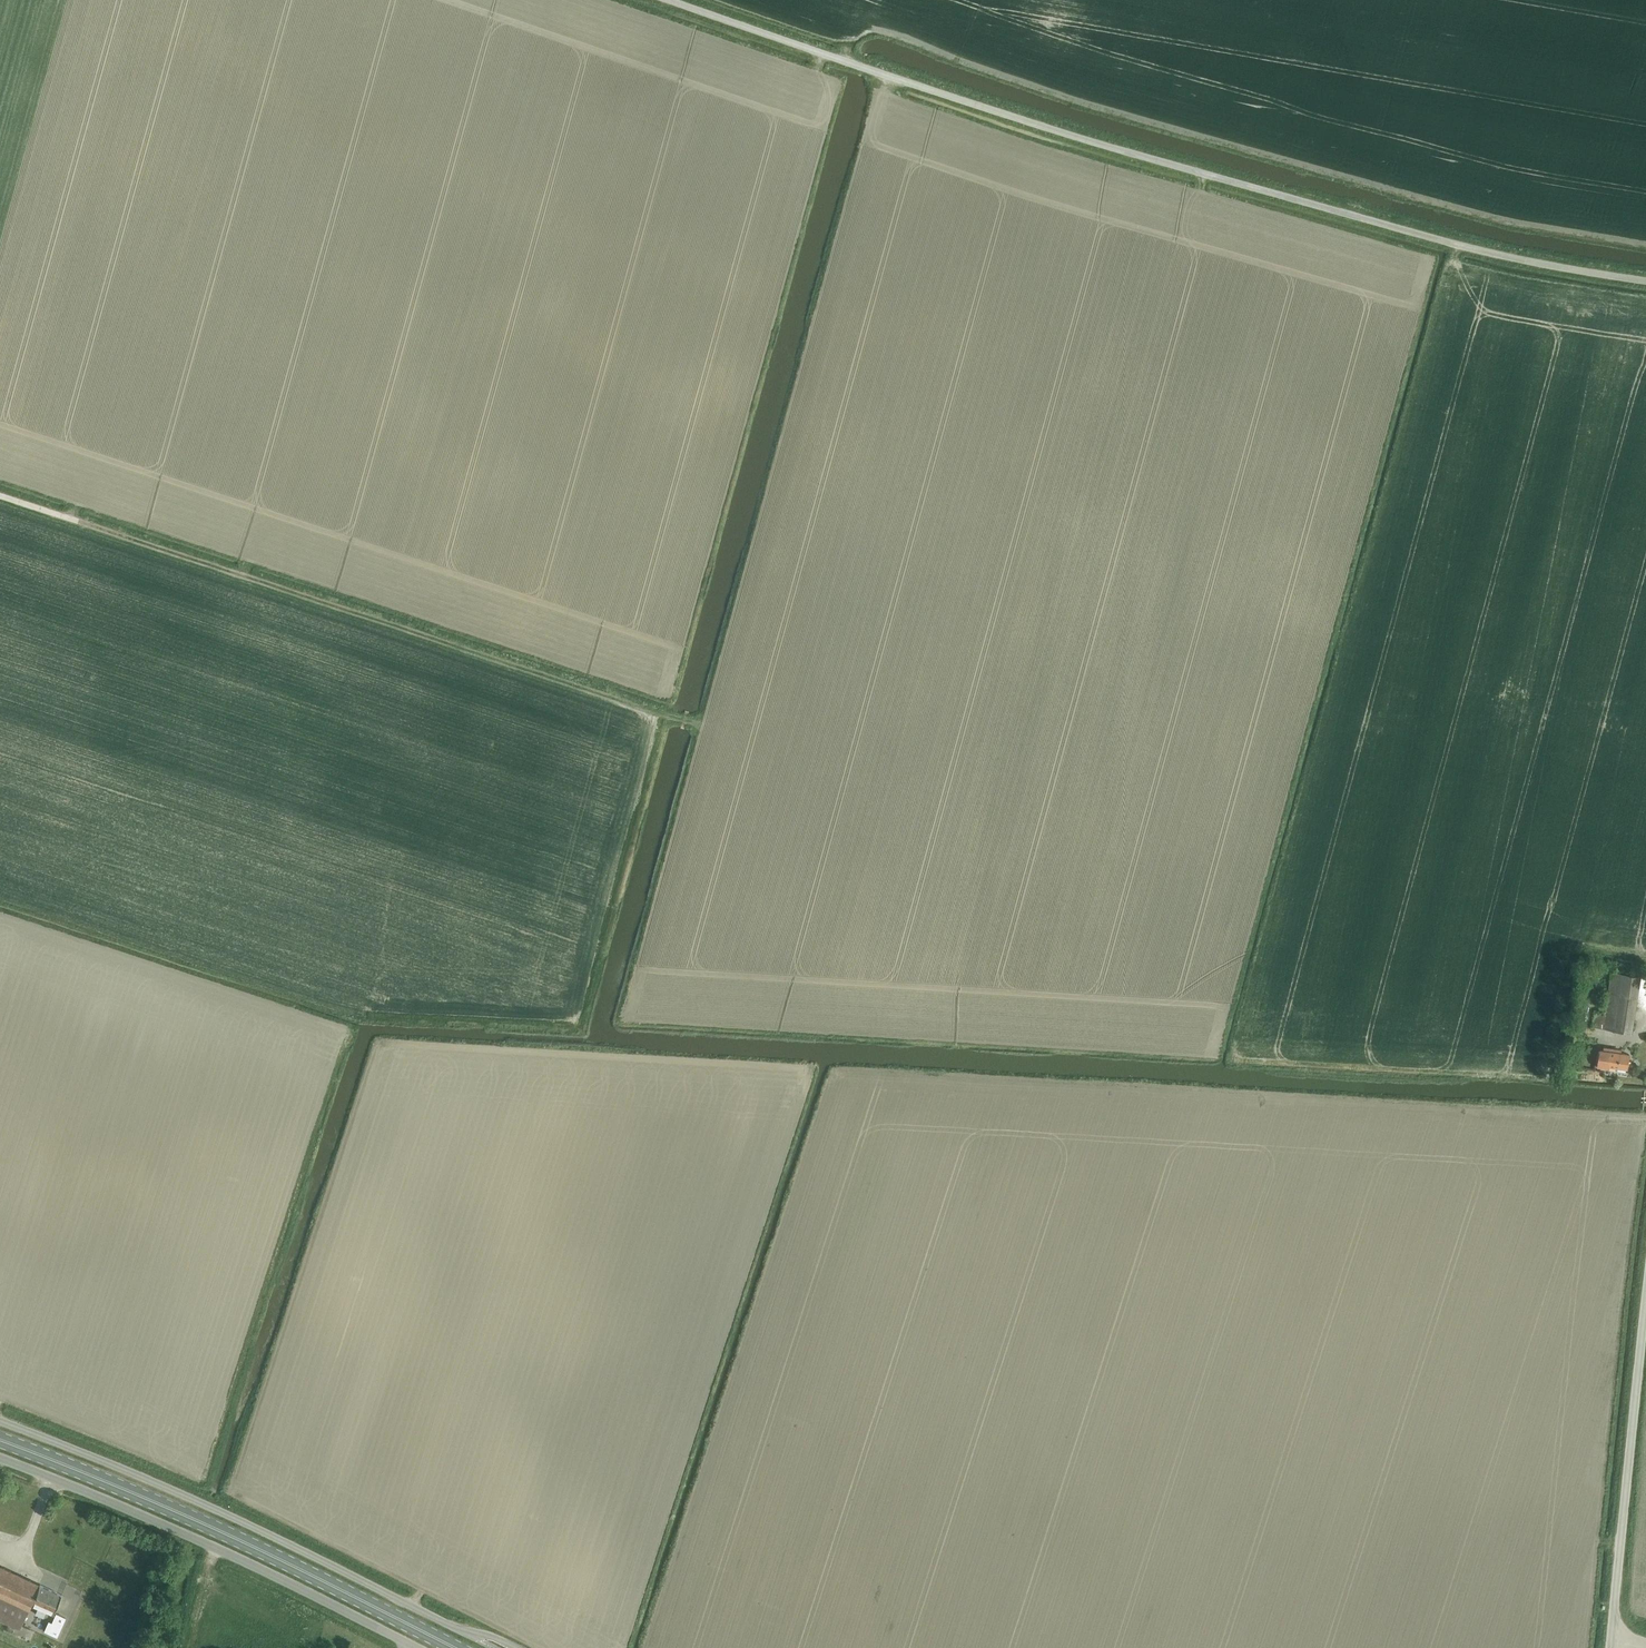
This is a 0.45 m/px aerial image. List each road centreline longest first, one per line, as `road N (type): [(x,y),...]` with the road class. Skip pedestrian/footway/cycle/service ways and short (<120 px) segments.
road 1 (unclassified): [(1645,281),(1542,264),(1355,216),(906,81),(669,0)]
road 2 (track): [(0,495),(709,727)]
road 3 (unclassified): [(0,1419),(516,1647)]
road 4 (primary): [(453,1647),(237,1539),(0,1443)]
road 5 (unclassified): [(414,1647),(231,1556),(0,1459)]
road 6 (unclassified): [(1617,1645),(1617,1566),(1645,1300)]

